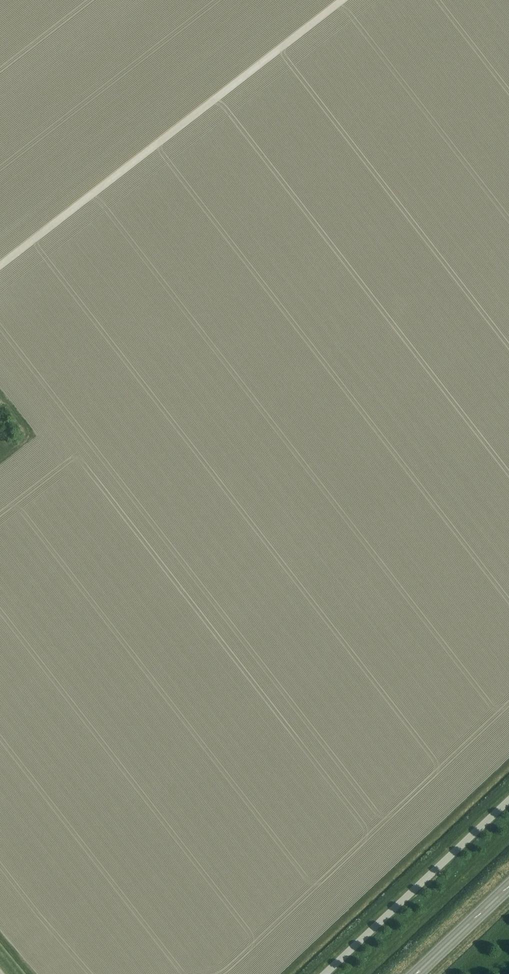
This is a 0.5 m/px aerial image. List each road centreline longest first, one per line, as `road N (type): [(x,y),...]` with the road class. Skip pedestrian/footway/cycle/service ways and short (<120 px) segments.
road 1 (unclassified): [(324,973),(508,800)]
road 2 (trunk): [(409,973),(508,880)]

